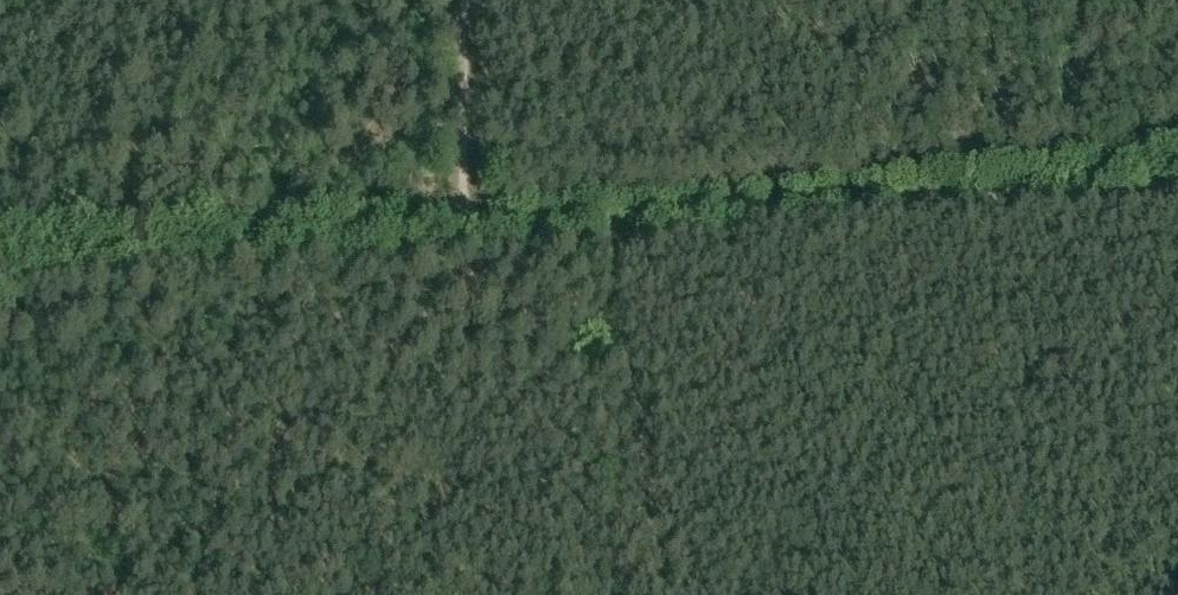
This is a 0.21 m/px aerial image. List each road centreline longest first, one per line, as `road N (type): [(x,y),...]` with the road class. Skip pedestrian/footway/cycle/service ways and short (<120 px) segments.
road 1 (track): [(1177,183),(448,230)]
road 2 (track): [(448,230),(0,261)]
road 3 (track): [(455,0),(448,230)]

